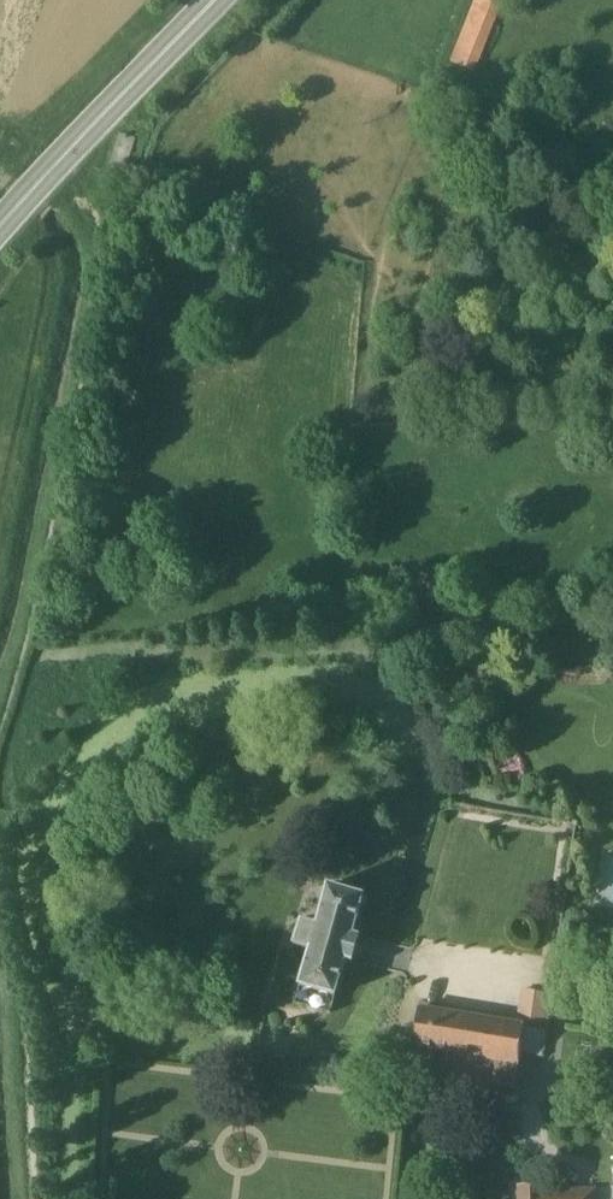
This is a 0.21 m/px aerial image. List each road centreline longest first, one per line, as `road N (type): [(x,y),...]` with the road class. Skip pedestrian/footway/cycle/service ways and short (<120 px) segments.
road 1 (tertiary): [(0,222),(218,0)]

